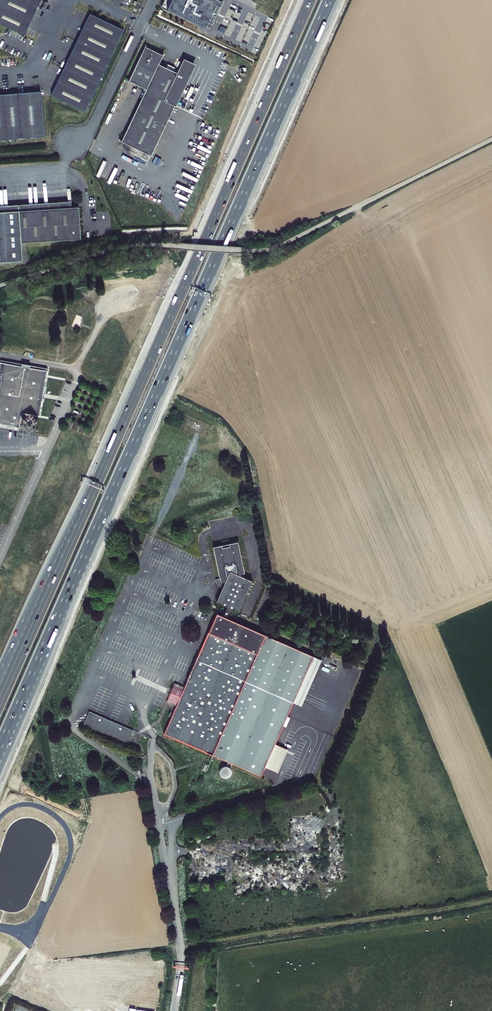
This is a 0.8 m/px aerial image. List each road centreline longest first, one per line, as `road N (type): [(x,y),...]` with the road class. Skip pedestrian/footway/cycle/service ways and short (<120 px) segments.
road 1 (motorway): [(16,714),(329,0)]
road 2 (motorway): [(309,0),(0,701)]
road 3 (track): [(491,139),(269,249),(119,247),(0,286)]
road 4 (track): [(491,900),(181,948)]
road 5 (unclassified): [(153,0),(85,142),(72,146)]
road 6 (unclassified): [(0,355),(77,373),(46,451)]

